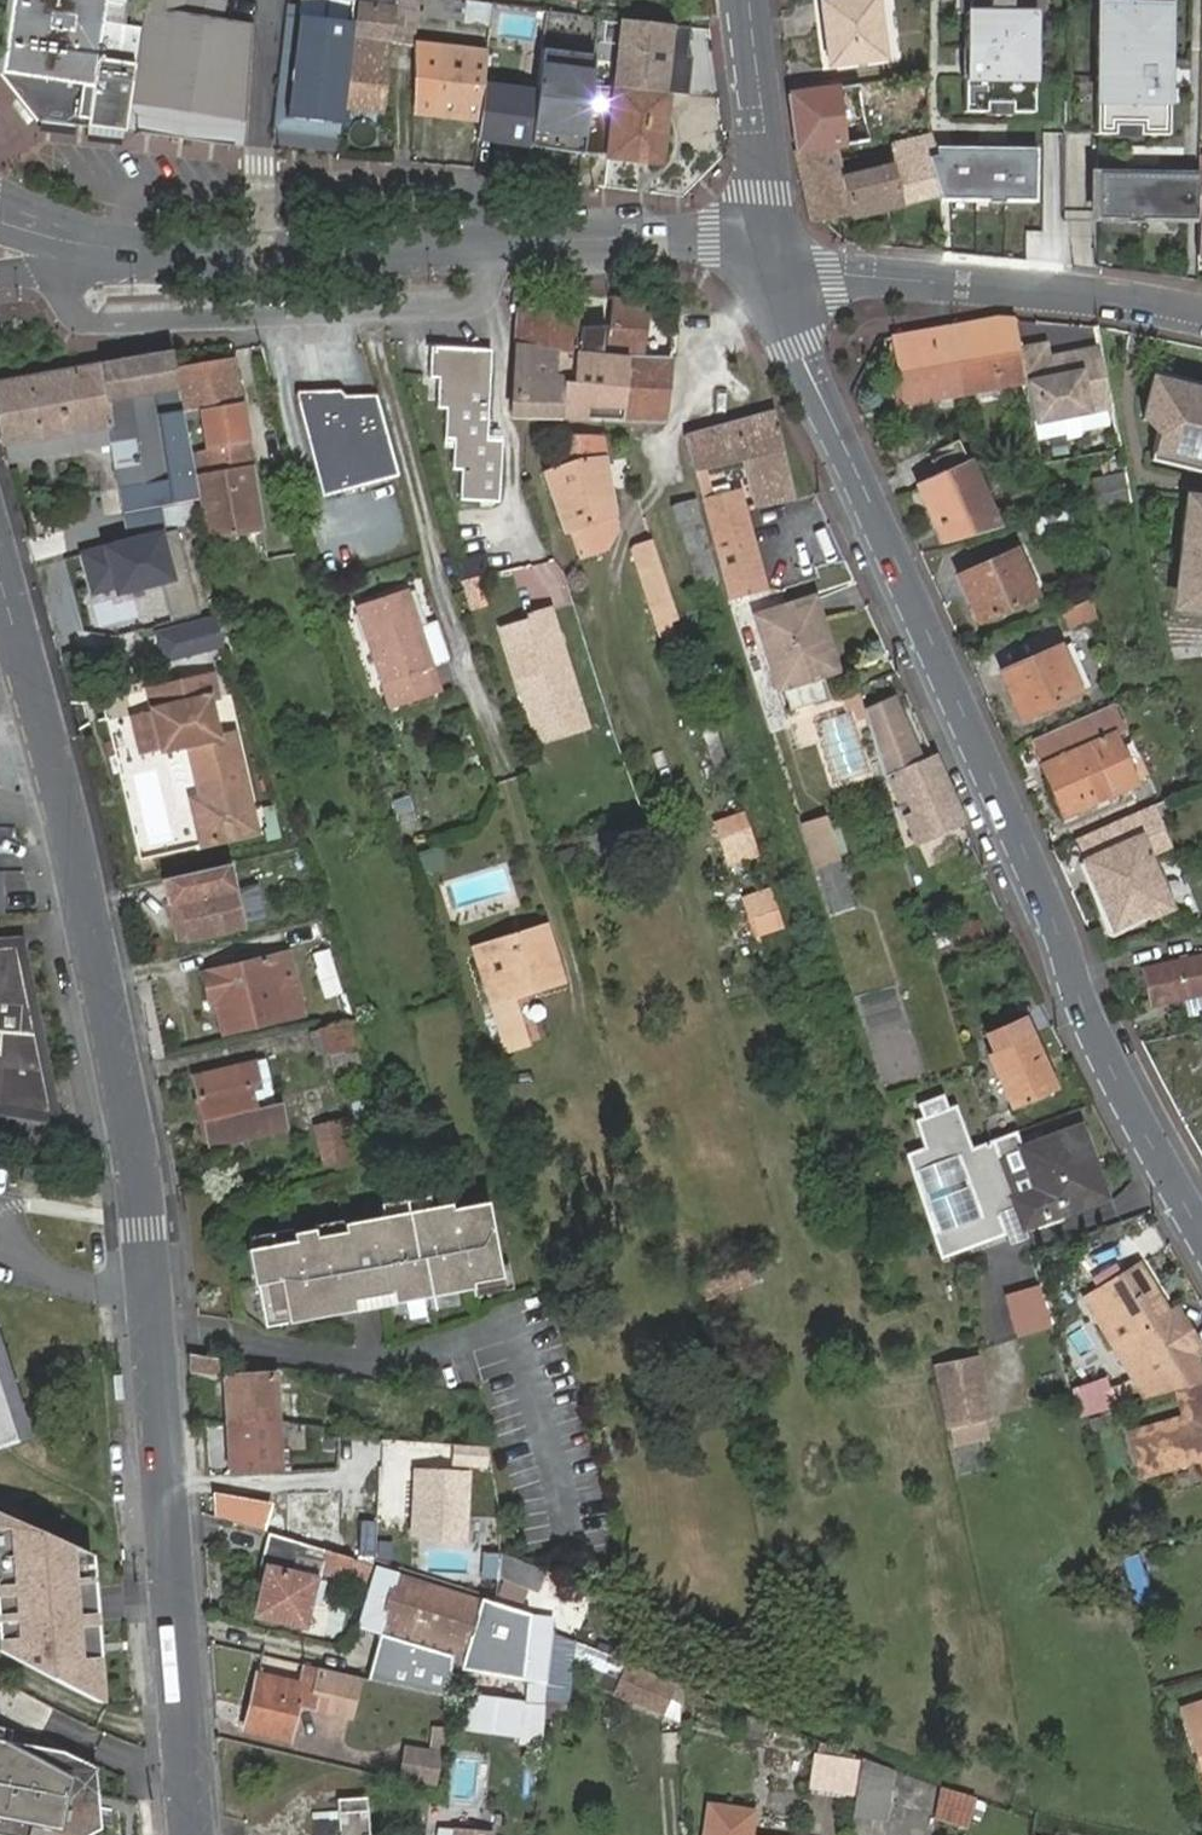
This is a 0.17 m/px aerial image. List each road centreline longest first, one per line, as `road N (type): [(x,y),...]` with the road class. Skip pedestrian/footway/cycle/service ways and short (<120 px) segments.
road 1 (secondary): [(190,1834),(133,1146),(95,958),(0,581)]
road 2 (tertiary): [(769,265),(798,347),(1063,939),(1087,1014),(1201,1233)]
road 3 (residential): [(0,205),(57,241),(295,264),(505,243),(712,234),(769,265)]
road 4 (residential): [(769,265),(1118,297),(1201,313)]
road 5 (tertiary): [(740,0),(769,265)]
road 6 (residential): [(259,166),(274,0)]

